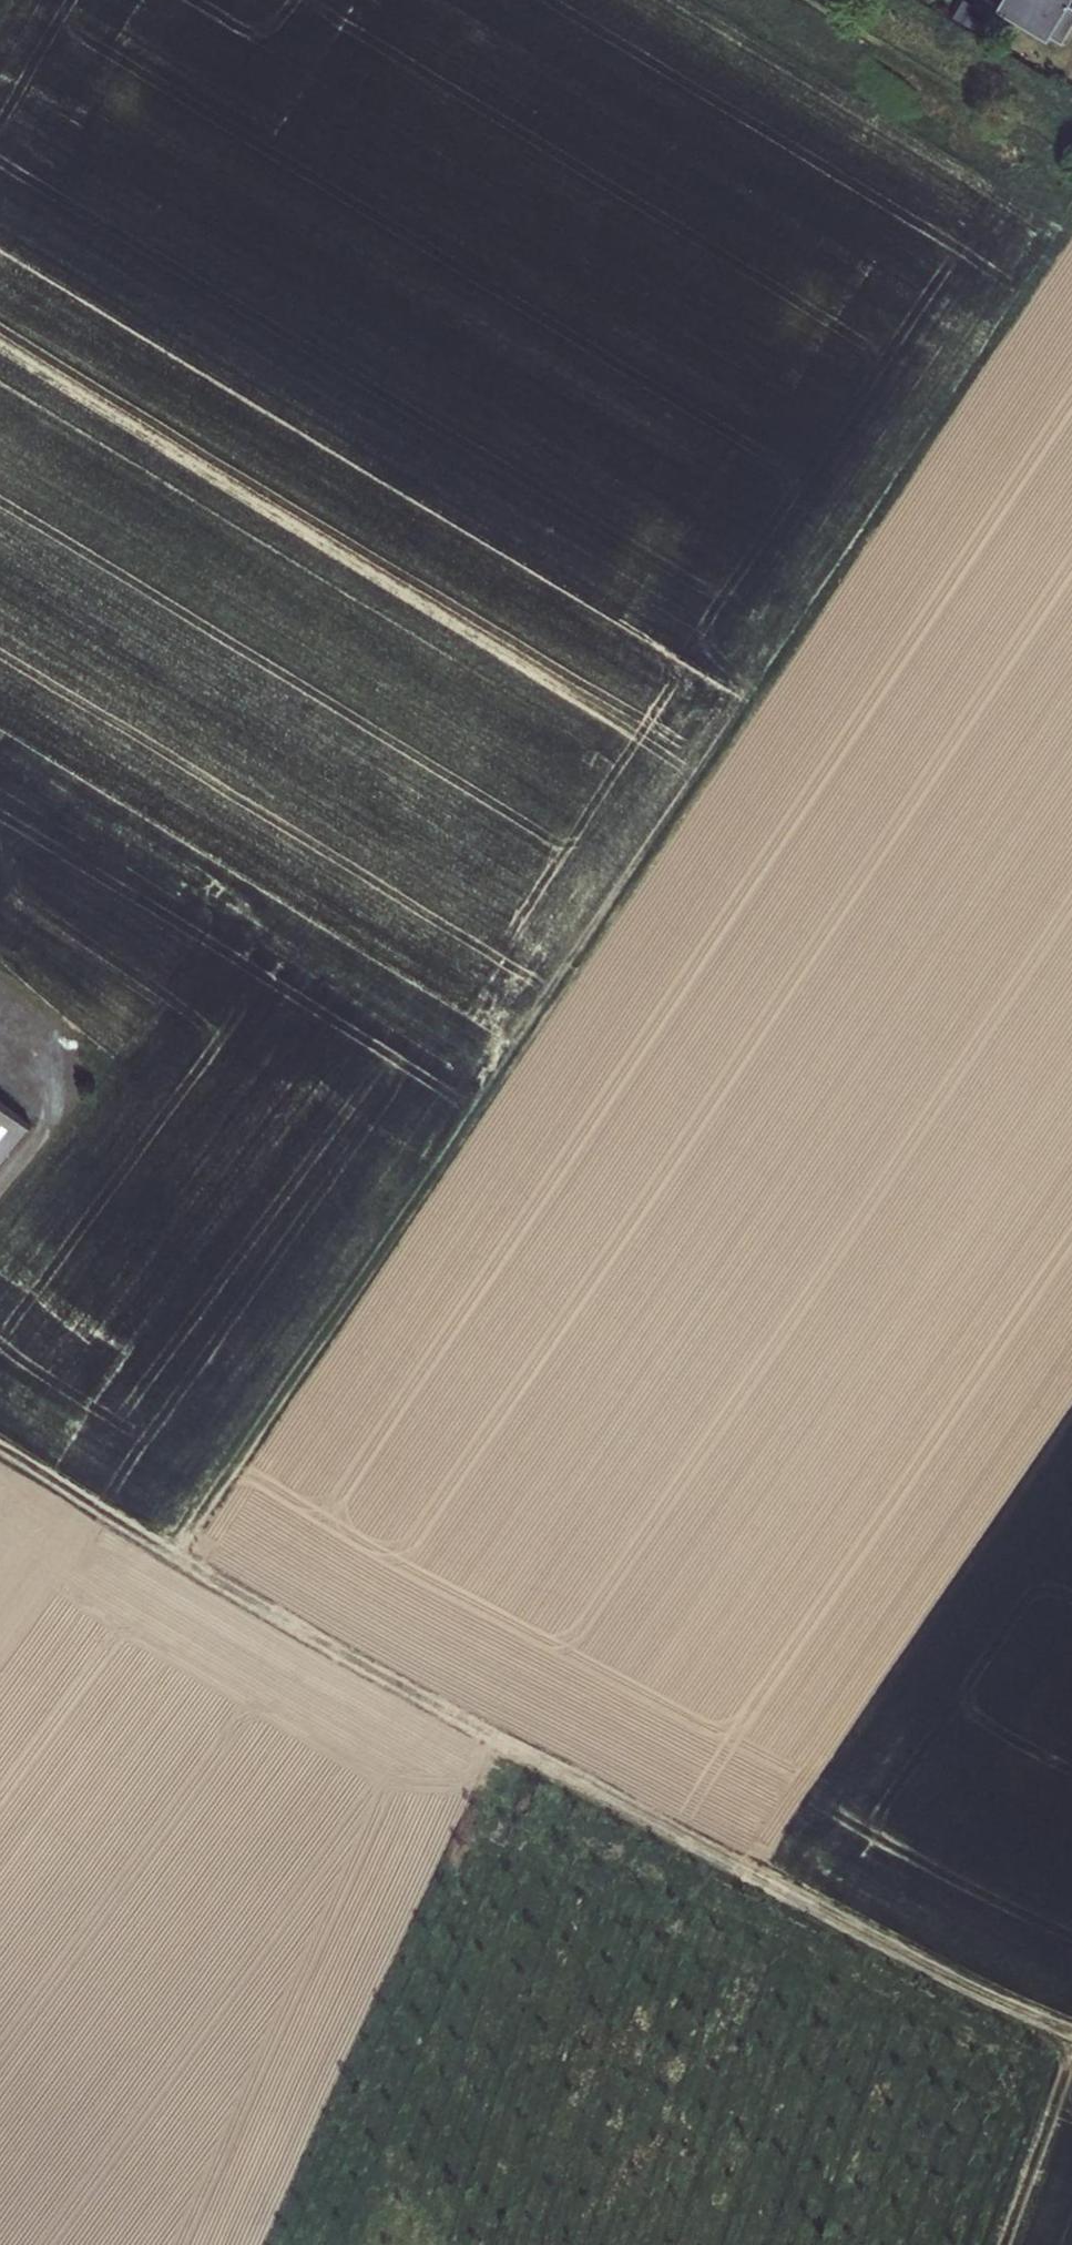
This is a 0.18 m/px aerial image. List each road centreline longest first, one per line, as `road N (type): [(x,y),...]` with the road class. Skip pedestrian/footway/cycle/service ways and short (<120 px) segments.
road 1 (track): [(173,1555),(1071,226)]
road 2 (track): [(0,1450),(401,1689),(1071,2030)]

